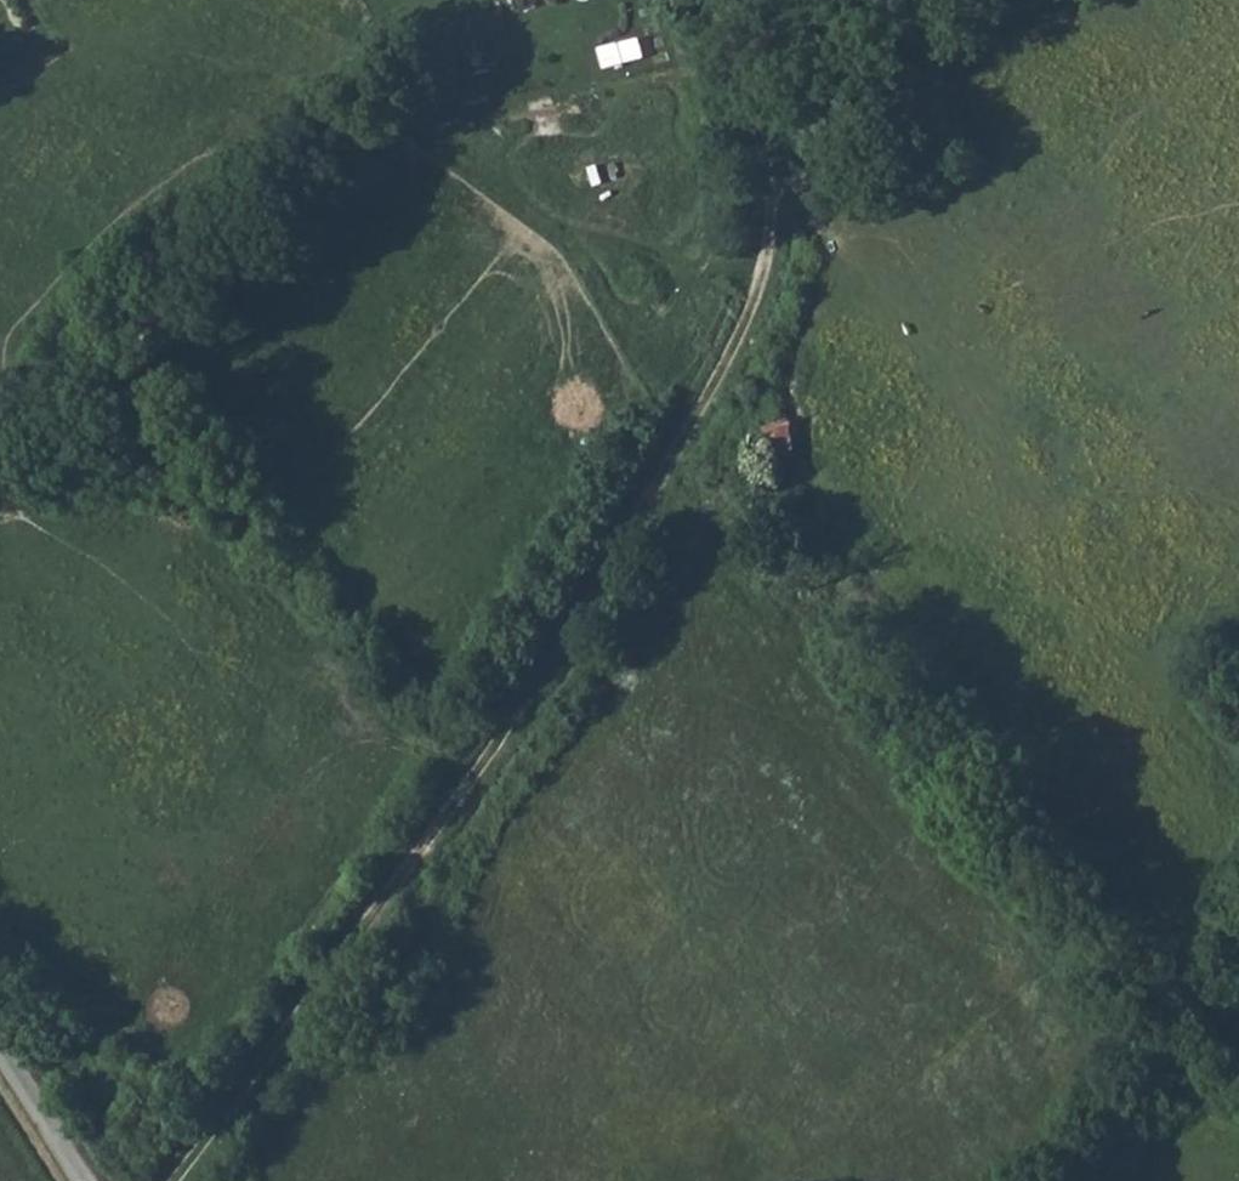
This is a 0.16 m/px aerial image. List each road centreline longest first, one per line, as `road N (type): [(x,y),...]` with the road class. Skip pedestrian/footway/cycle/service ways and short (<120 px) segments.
road 1 (track): [(172,1180),(619,568),(751,325),(776,245),(765,160),(703,0)]
road 2 (unclassified): [(0,1055),(79,1180)]

